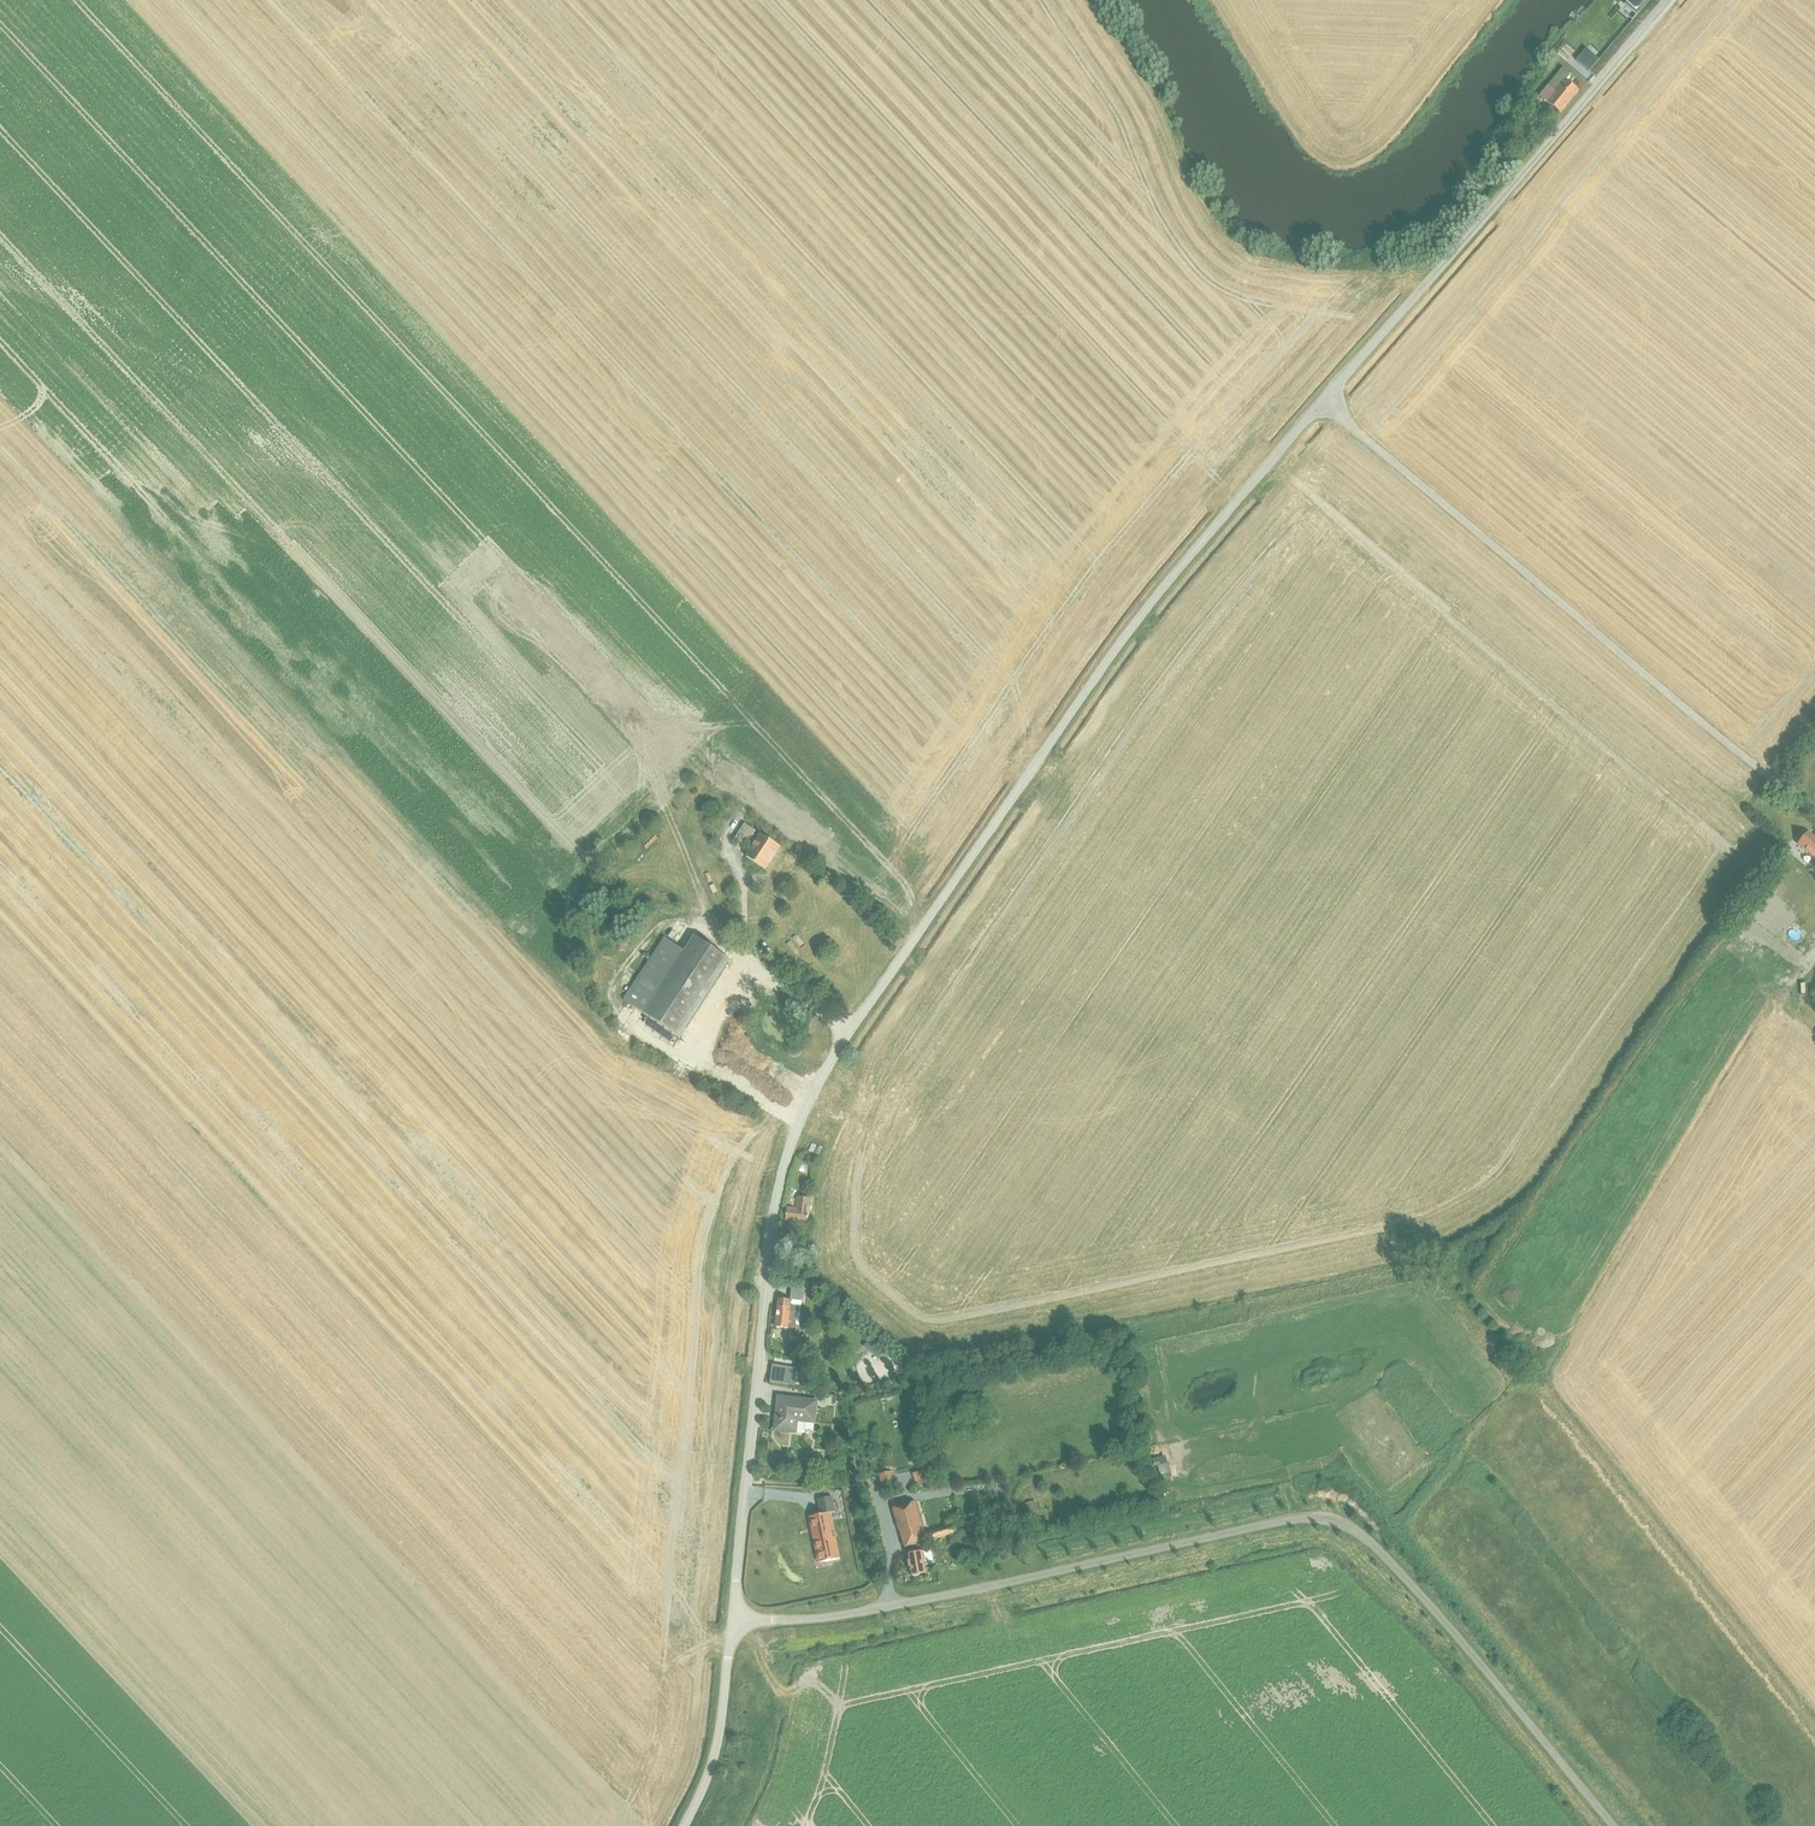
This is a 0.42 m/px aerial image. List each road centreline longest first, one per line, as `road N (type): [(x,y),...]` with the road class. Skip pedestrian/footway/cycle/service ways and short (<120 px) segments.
road 1 (unclassified): [(732,1621),(775,1205),(797,1129),(829,1063),(1153,600),(1671,0)]
road 2 (unclassified): [(1613,1825),(1358,1531),(1321,1518),(852,1613),(732,1621)]
road 3 (unclassified): [(732,1621),(715,1754),(684,1825)]

